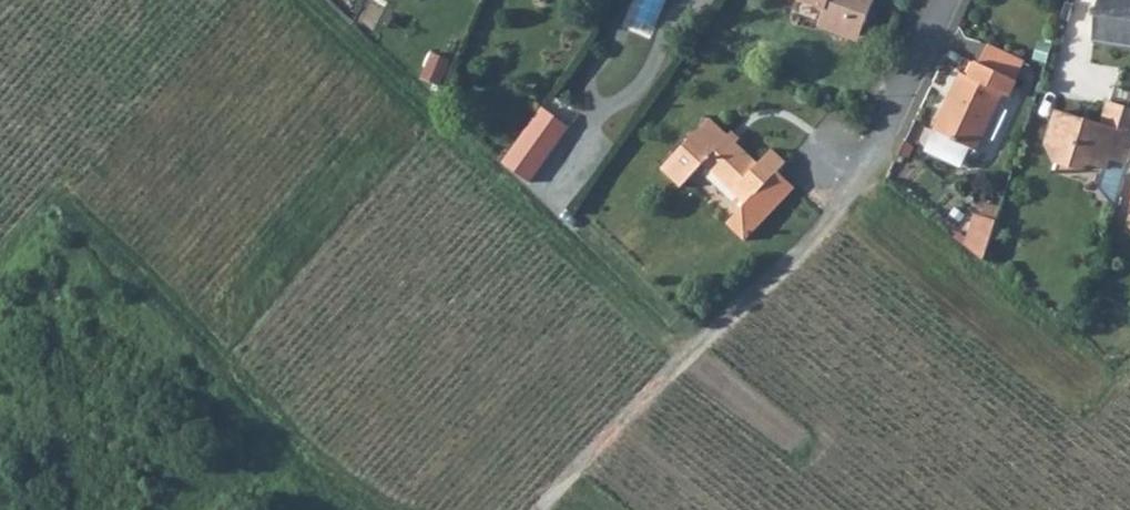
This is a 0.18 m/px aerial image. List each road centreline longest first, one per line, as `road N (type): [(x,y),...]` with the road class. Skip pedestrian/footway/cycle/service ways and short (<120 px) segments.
road 1 (track): [(869,169),(833,222),(534,509)]
road 2 (residential): [(941,0),(869,169)]

